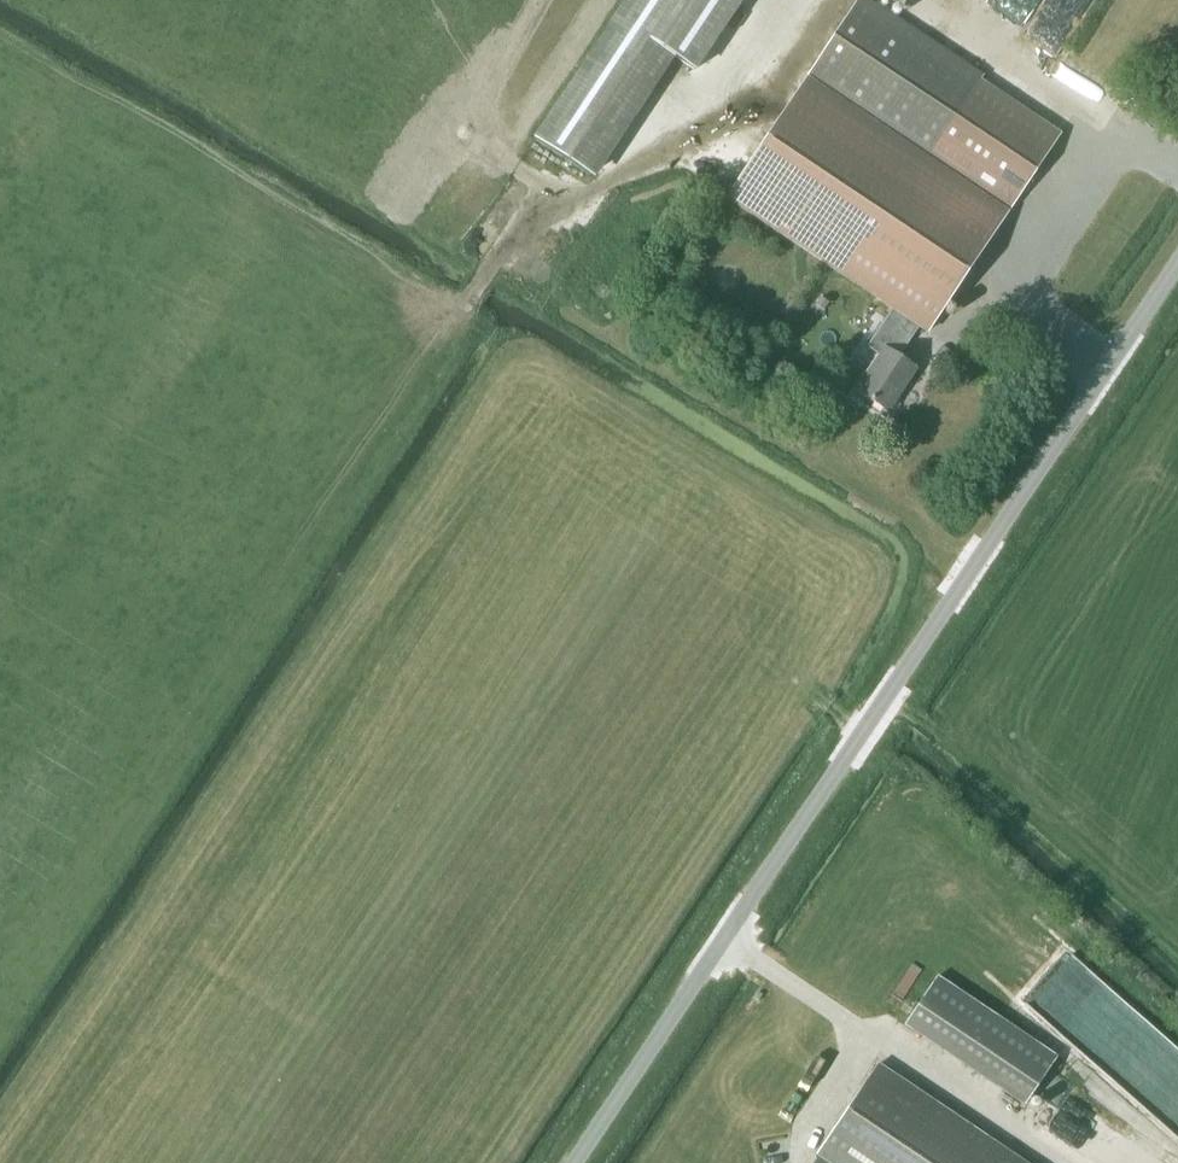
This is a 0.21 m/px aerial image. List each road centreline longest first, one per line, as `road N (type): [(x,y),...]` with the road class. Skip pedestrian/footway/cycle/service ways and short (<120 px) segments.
road 1 (unclassified): [(572,1162),(1177,263)]

